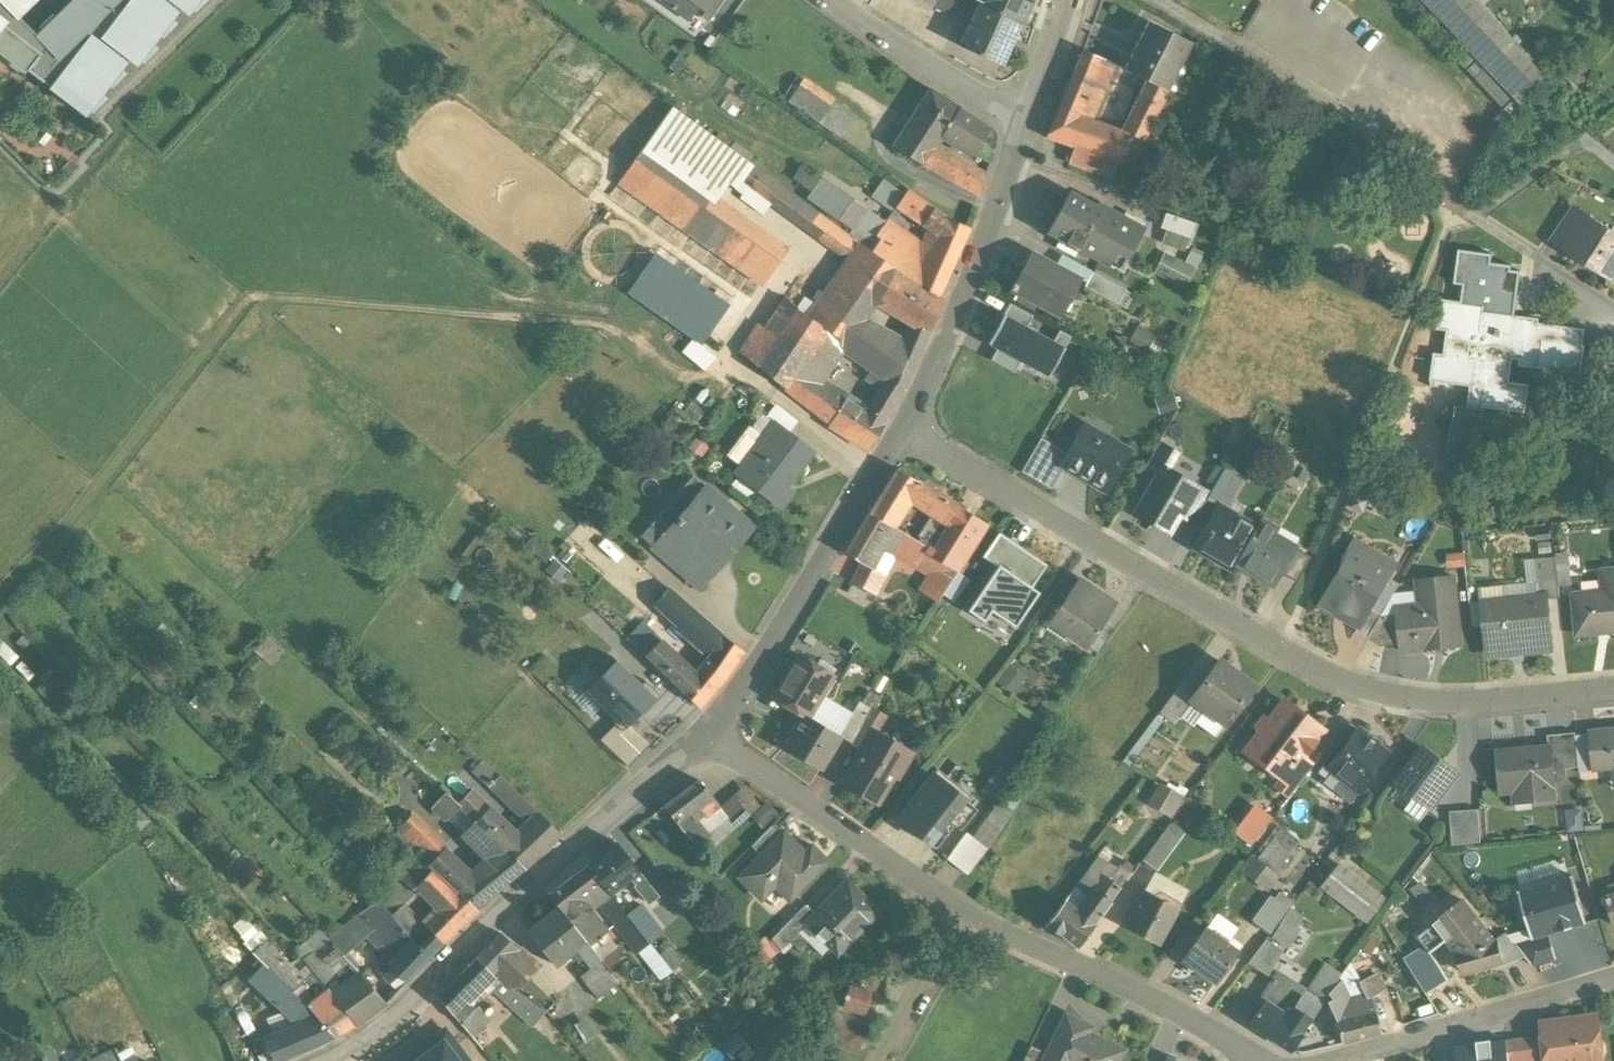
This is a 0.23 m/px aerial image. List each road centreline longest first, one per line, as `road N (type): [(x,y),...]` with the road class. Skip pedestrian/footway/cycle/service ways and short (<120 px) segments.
road 1 (residential): [(903,438),(1277,649),(1365,690),(1469,705),(1613,692)]
road 2 (residential): [(1613,308),(1363,150),(1345,122),(1252,62),(1145,0)]
road 3 (residential): [(713,734),(410,1002),(317,1060)]
road 4 (residential): [(903,438),(713,734)]
road 5 (residential): [(1031,119),(999,221),(903,438)]
road 6 (residential): [(960,913),(1235,1044),(1247,1060)]
road 7 (residential): [(713,734),(960,913)]
road 8 (residential): [(1325,1060),(1613,978)]
road 9 (residential): [(836,0),(985,101),(1031,119)]
road 10 (residential): [(960,913),(882,1060)]
road 11 (residential): [(1073,0),(1031,119)]

